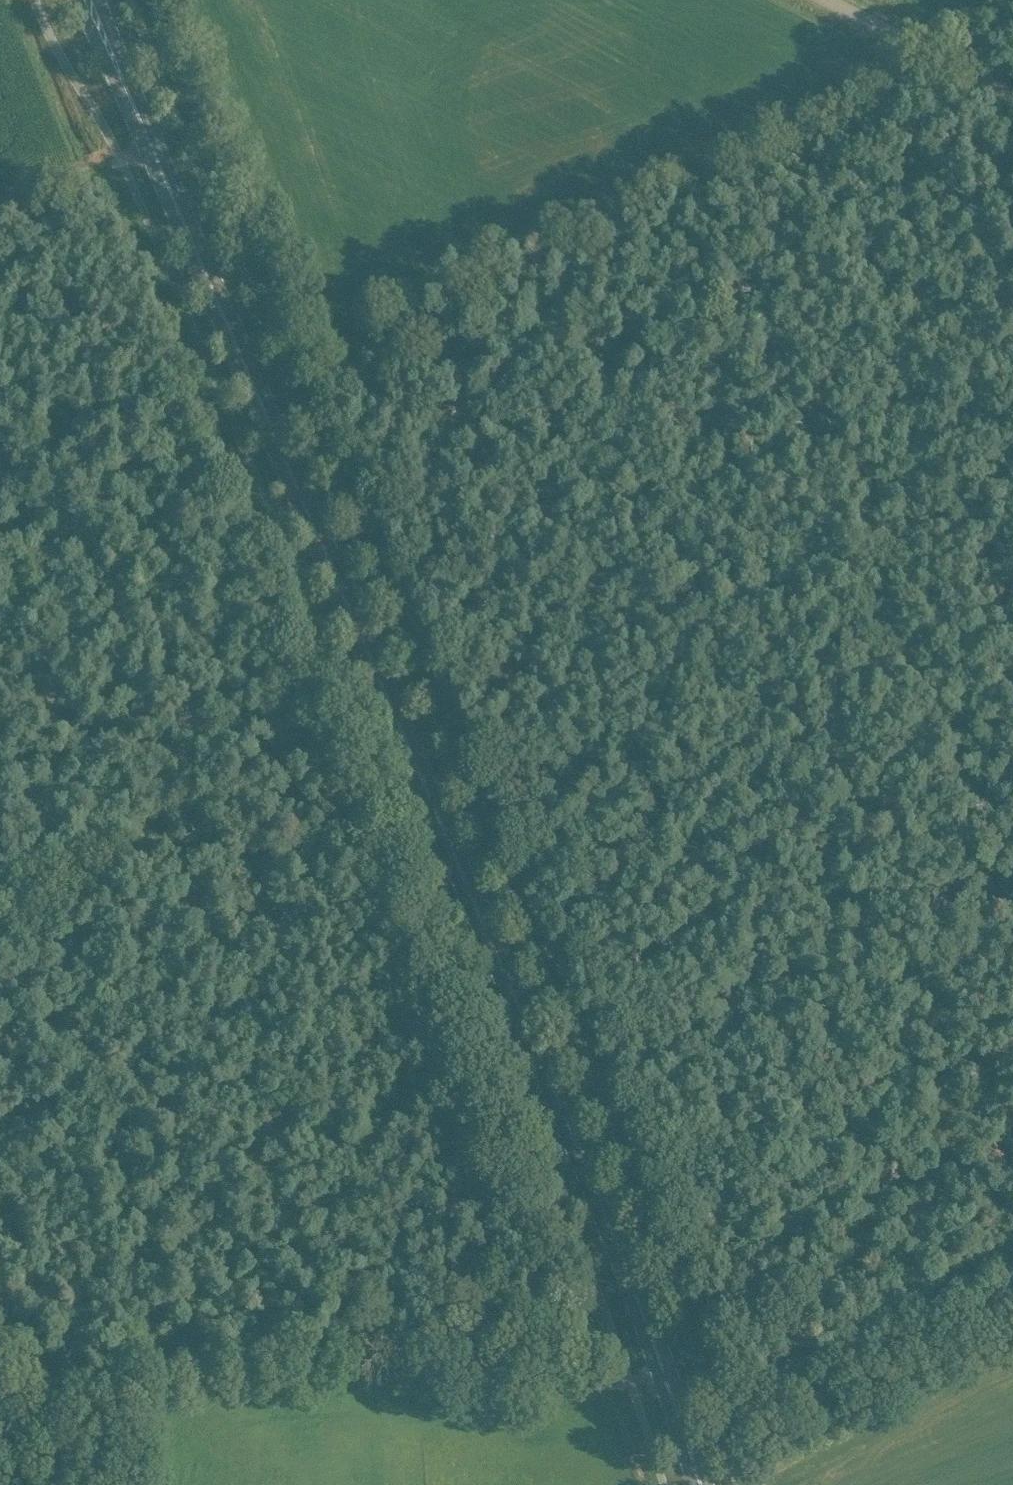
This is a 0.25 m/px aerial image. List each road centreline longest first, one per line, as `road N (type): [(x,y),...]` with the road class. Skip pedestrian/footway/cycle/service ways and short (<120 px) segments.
road 1 (primary): [(701,1484),(556,1093),(88,0)]
road 2 (track): [(0,1405),(142,1386),(619,1384),(661,1364)]
road 3 (unclassified): [(1012,96),(827,0)]

